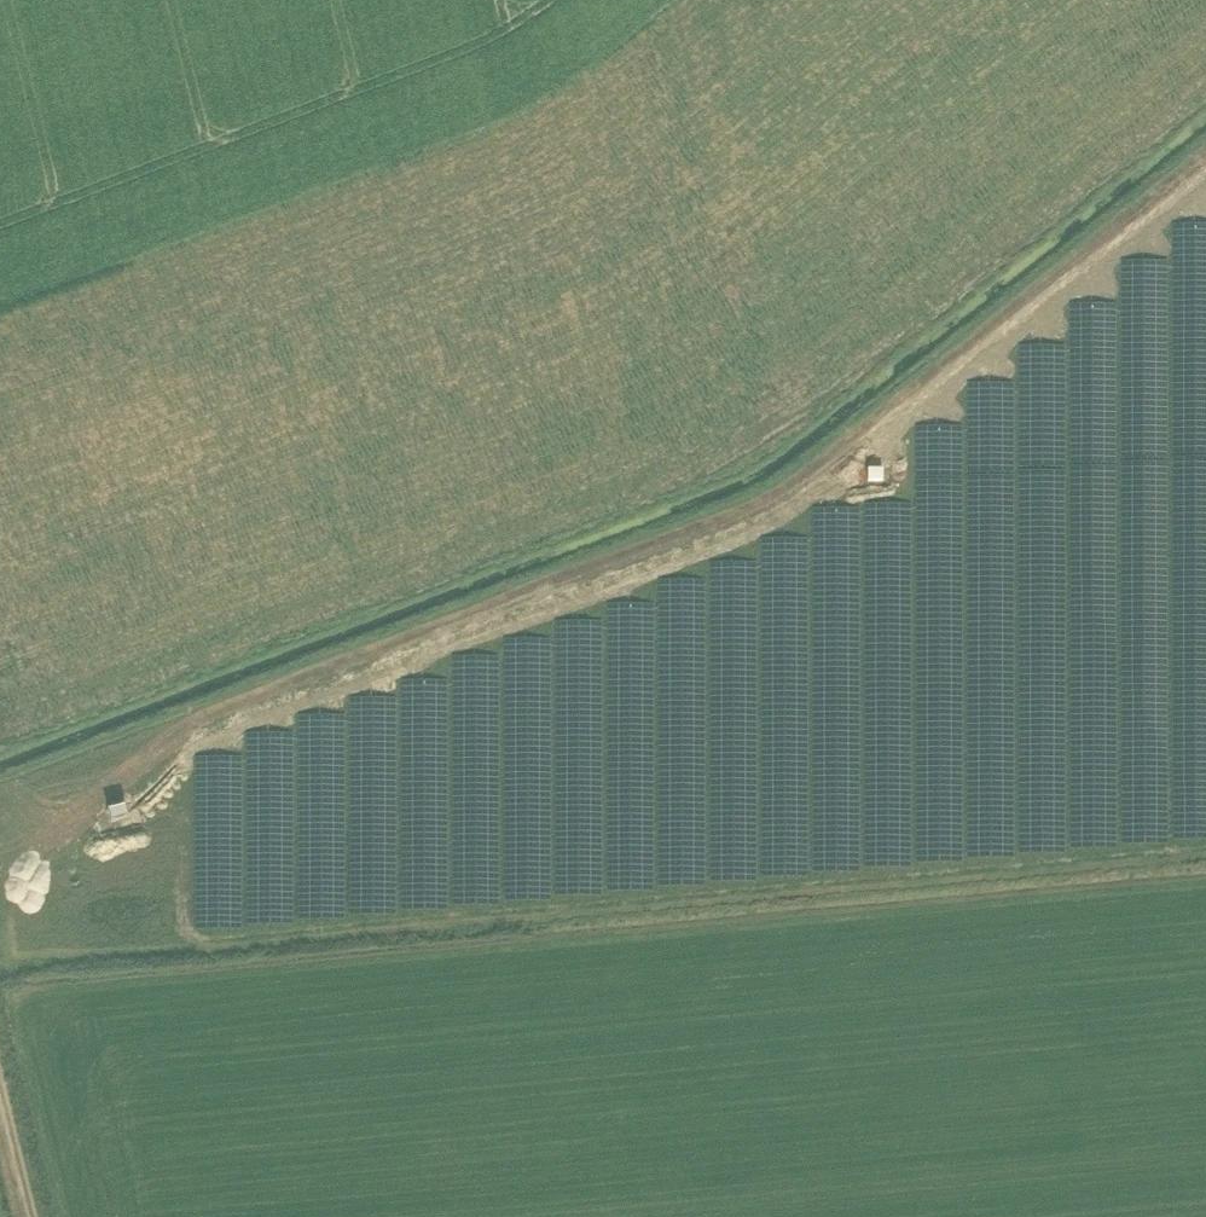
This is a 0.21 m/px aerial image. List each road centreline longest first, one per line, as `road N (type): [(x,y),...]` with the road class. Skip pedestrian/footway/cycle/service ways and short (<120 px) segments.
road 1 (track): [(0,1086),(32,1216)]

